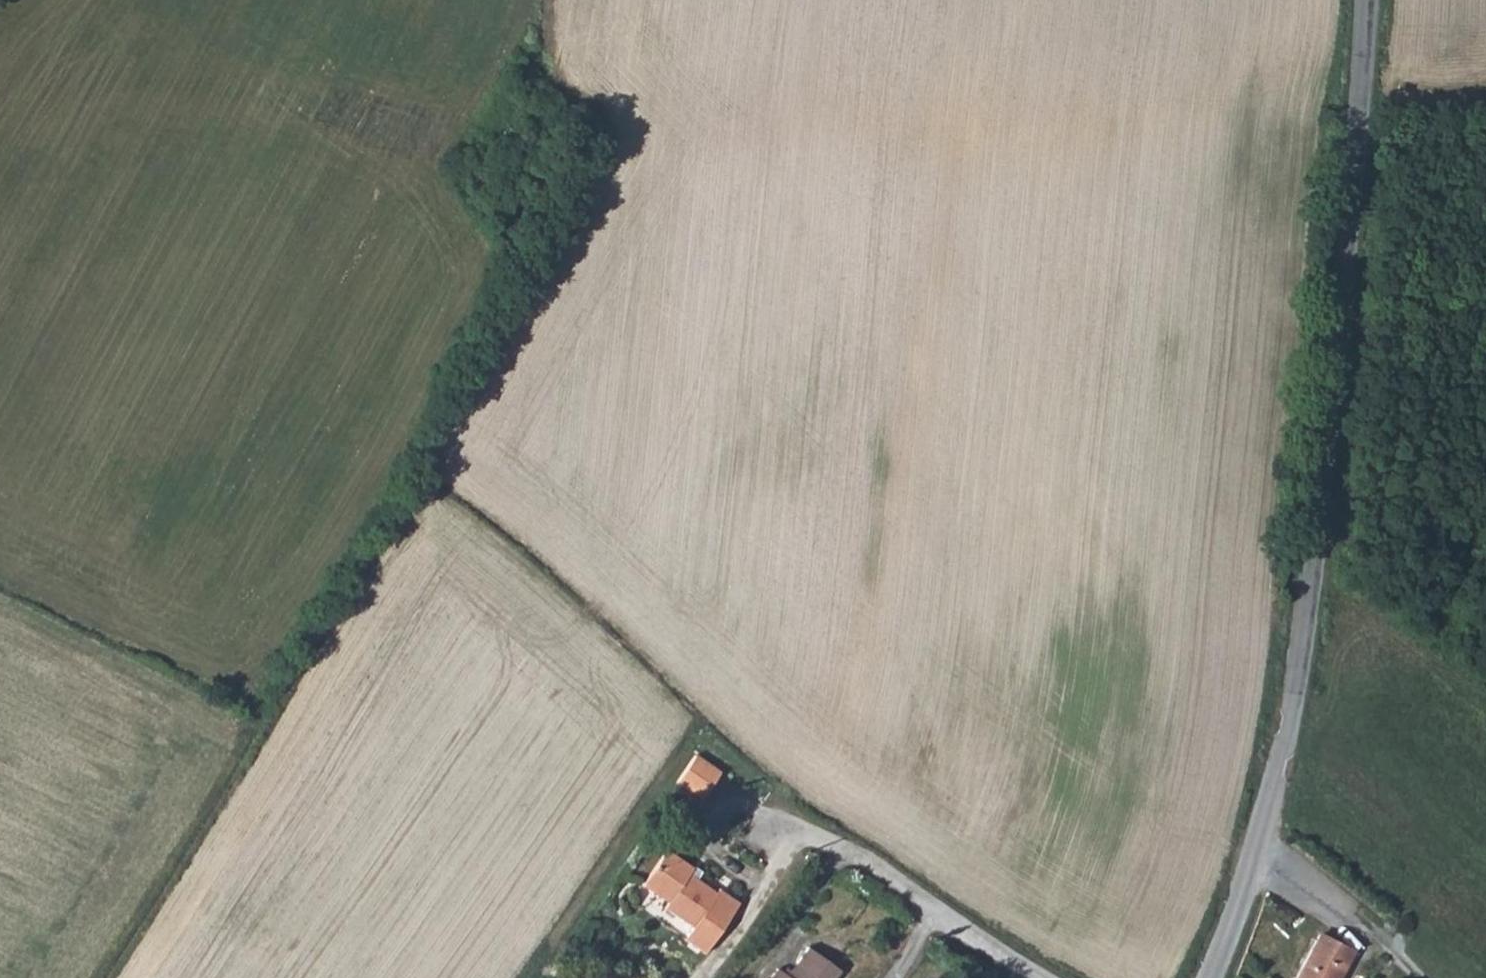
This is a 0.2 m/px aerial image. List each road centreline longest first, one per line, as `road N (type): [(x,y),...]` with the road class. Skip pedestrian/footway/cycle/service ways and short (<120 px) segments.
road 1 (unclassified): [(1258,843),(1292,696),(1313,554),(1365,0)]
road 2 (unclassified): [(1258,843),(1209,977)]

